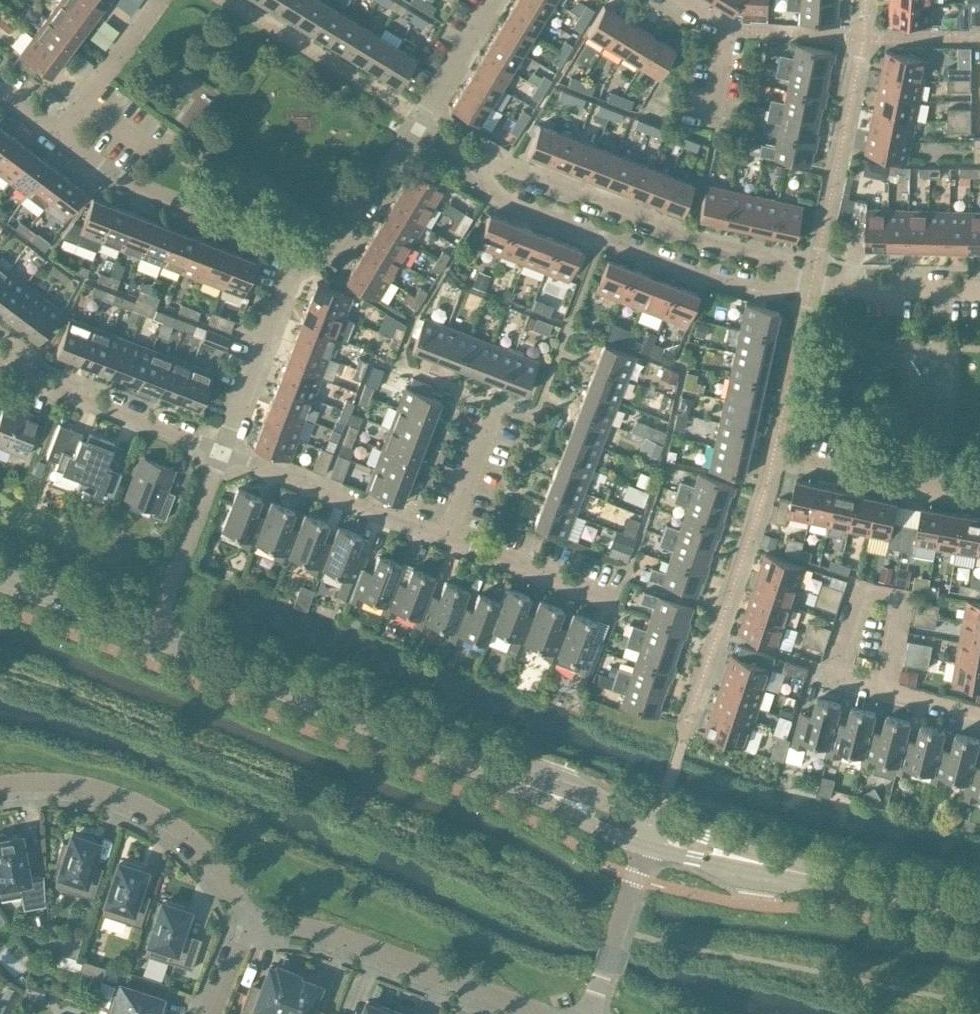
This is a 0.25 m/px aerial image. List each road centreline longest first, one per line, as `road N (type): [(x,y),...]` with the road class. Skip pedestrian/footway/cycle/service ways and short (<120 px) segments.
road 1 (tertiary): [(517,781),(152,633)]
road 2 (residential): [(481,167),(510,206),(696,277),(764,292),(785,276)]
road 3 (residential): [(785,276),(768,255),(514,169),(481,167)]
road 4 (residential): [(545,1013),(330,934),(254,917)]
road 5 (residential): [(254,917),(209,858),(152,811),(88,787),(0,785)]
road 6 (residential): [(298,250),(108,174),(55,134)]
road 7 (residential): [(443,534),(220,451)]
road 8 (residential): [(220,451),(0,368)]
road 9 (residential): [(886,689),(905,597),(864,587),(840,678)]
road 10 (residential): [(220,451),(298,250)]
road 11 (tertiary): [(979,911),(786,869)]
road 12 (residential): [(979,290),(843,287),(785,276)]
road 13 (residential): [(152,633),(220,451)]
road 14 (residential): [(979,501),(793,465)]
road 15 (residential): [(298,250),(333,251),(414,126)]
road 16 (residential): [(613,599),(443,534)]
road 17 (residential): [(645,847),(589,1013)]
road 18 (residential): [(55,134),(158,0)]
road 19 (tertiary): [(152,633),(0,579)]
road 20 (residential): [(716,121),(732,32),(680,0)]
road 21 (residential): [(414,126),(488,0)]
road 22 (tertiary): [(517,781),(645,847)]
road 23 (tertiary): [(645,847),(761,872),(786,869)]
road 24 (residential): [(443,534),(494,401)]
road 25 (tertiary): [(654,819),(517,781)]
road 26 (tertiary): [(786,869),(654,819)]

